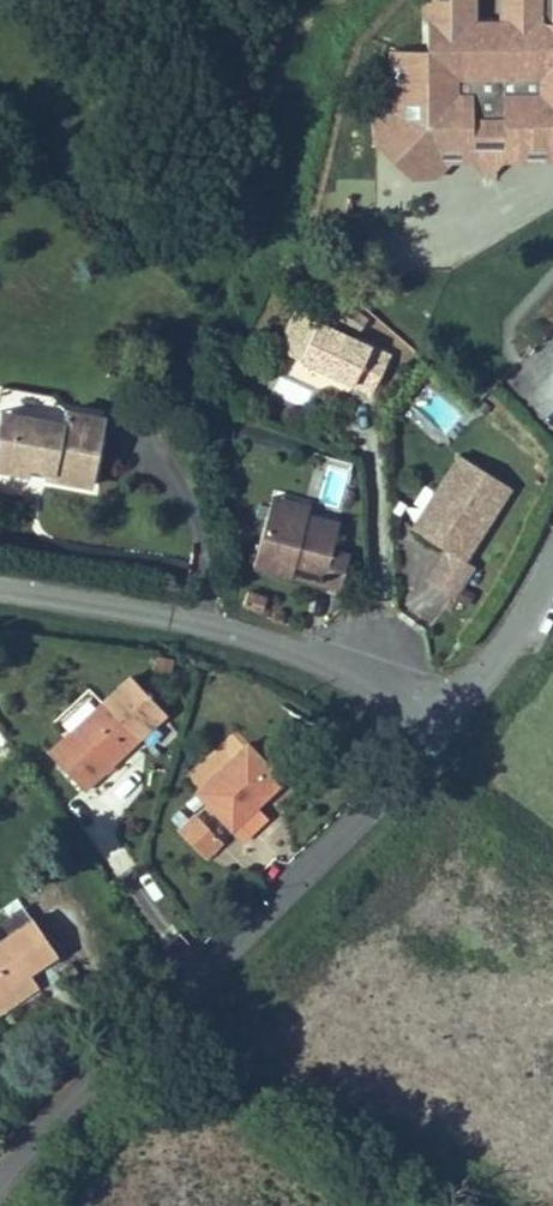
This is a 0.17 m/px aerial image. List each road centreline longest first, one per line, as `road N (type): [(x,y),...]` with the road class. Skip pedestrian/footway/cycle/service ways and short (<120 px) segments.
road 1 (residential): [(0,1172),(453,718)]
road 2 (residential): [(0,588),(215,623),(382,677)]
road 3 (residential): [(453,718),(552,564)]

